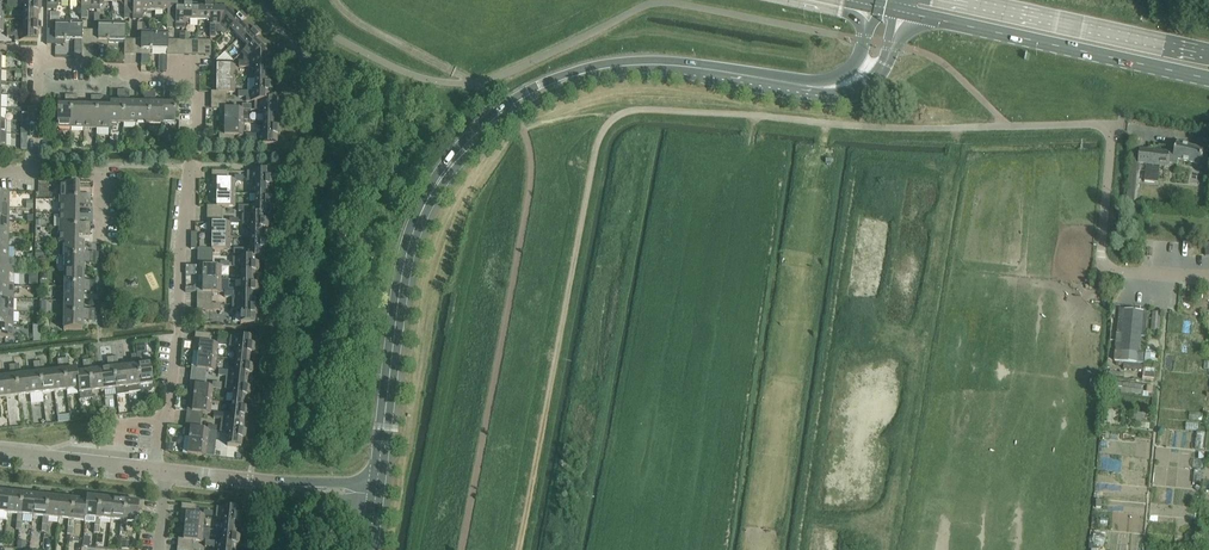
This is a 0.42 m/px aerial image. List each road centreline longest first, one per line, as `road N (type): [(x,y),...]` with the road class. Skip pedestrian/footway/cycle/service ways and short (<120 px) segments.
road 1 (track): [(519,549),(595,150),(620,115),(1009,127)]
road 2 (secondary): [(376,495),(406,258),(429,197),(454,161),(533,96),(604,69),(663,65),(761,79)]
road 3 (residential): [(155,472),(170,406),(199,102),(179,78),(38,63)]
road 4 (primary): [(903,13),(1208,79)]
road 5 (primary): [(1208,54),(964,0)]
road 6 (unclassified): [(1101,255),(1110,129),(1009,127)]
road 7 (secondary): [(761,79),(810,94),(868,84),(886,63),(903,13)]
road 8 (track): [(476,83),(356,24),(333,0)]
road 9 (residential): [(0,454),(155,472)]
road 10 (residential): [(100,241),(100,175),(38,174)]
road 11 (unclassified): [(376,495),(250,481)]
road 12 (secondary): [(864,41),(851,68),(834,77),(761,79)]
road 13 (unclassified): [(1101,255),(1113,273),(1208,276)]

